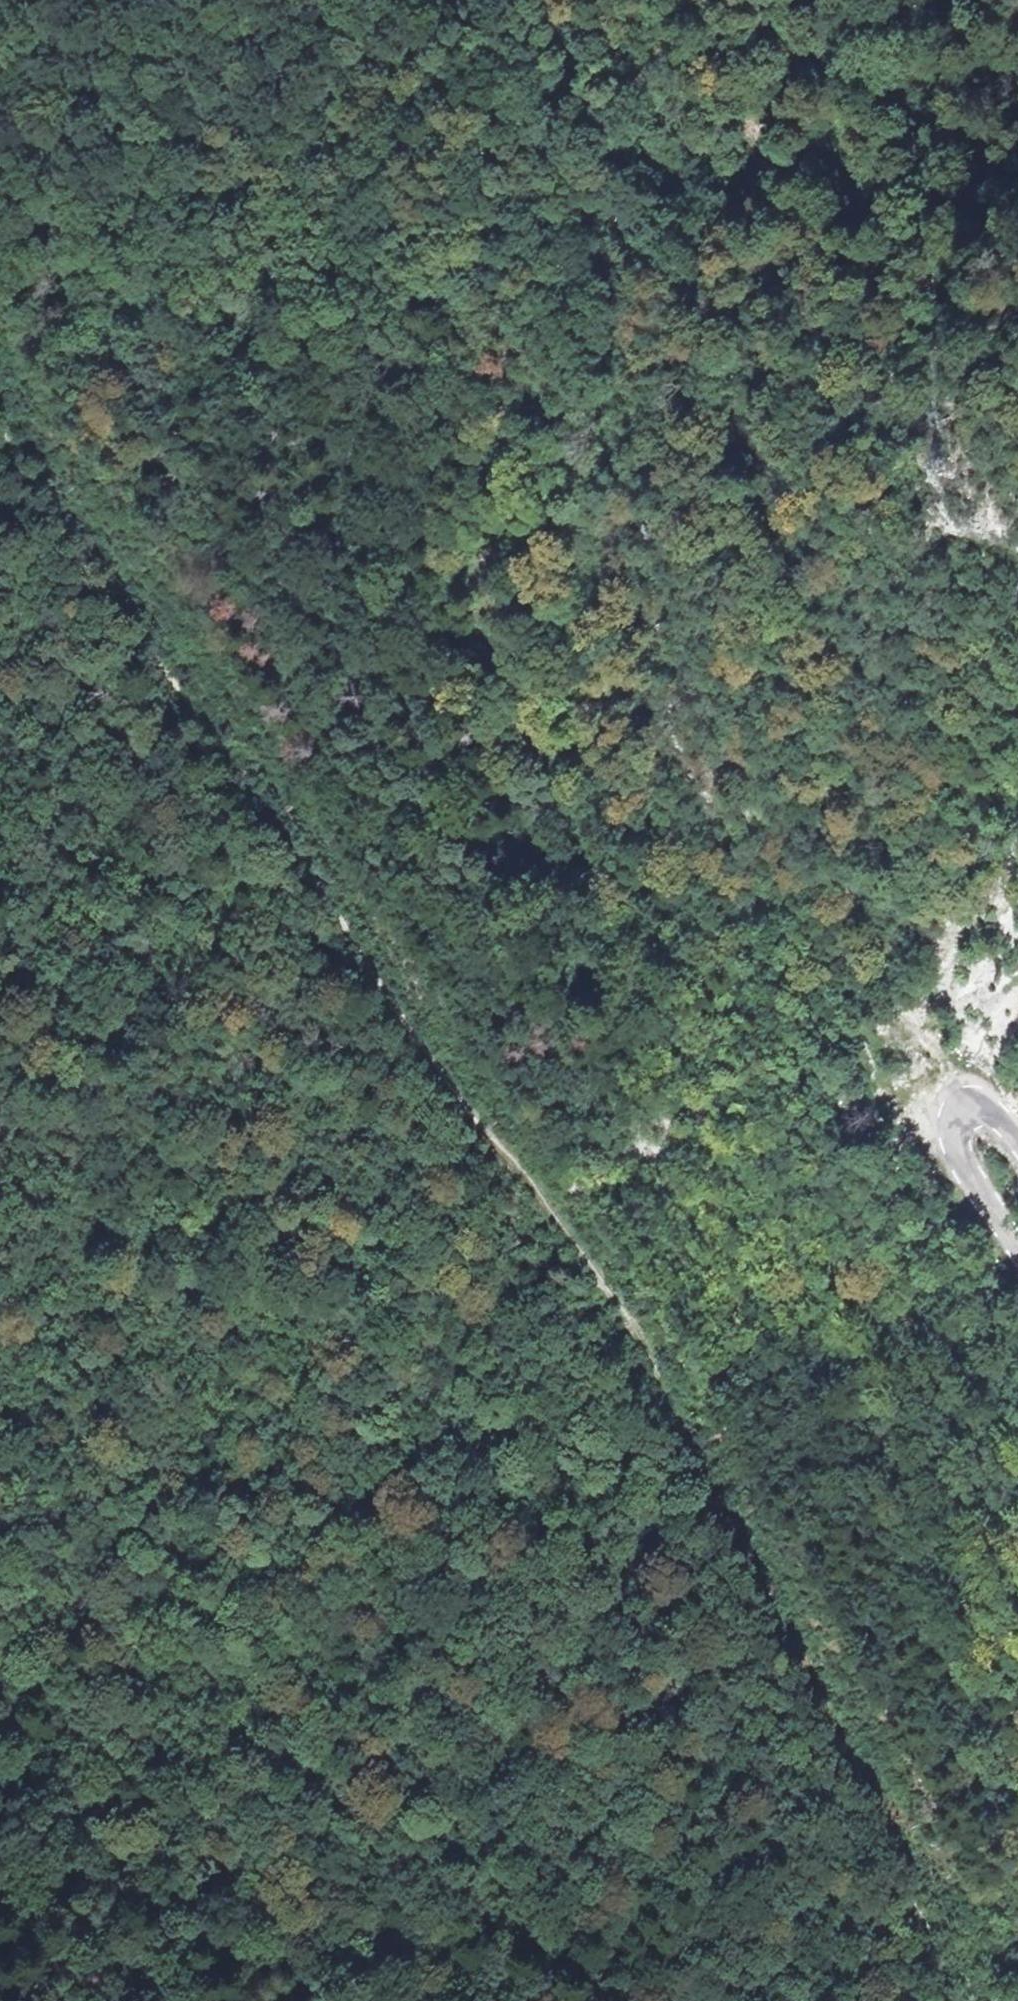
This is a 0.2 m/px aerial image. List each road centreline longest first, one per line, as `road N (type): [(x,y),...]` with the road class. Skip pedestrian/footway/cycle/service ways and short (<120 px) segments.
road 1 (unclassified): [(1017,1142),(978,1106),(953,1122),(957,1155),(1017,1248)]

